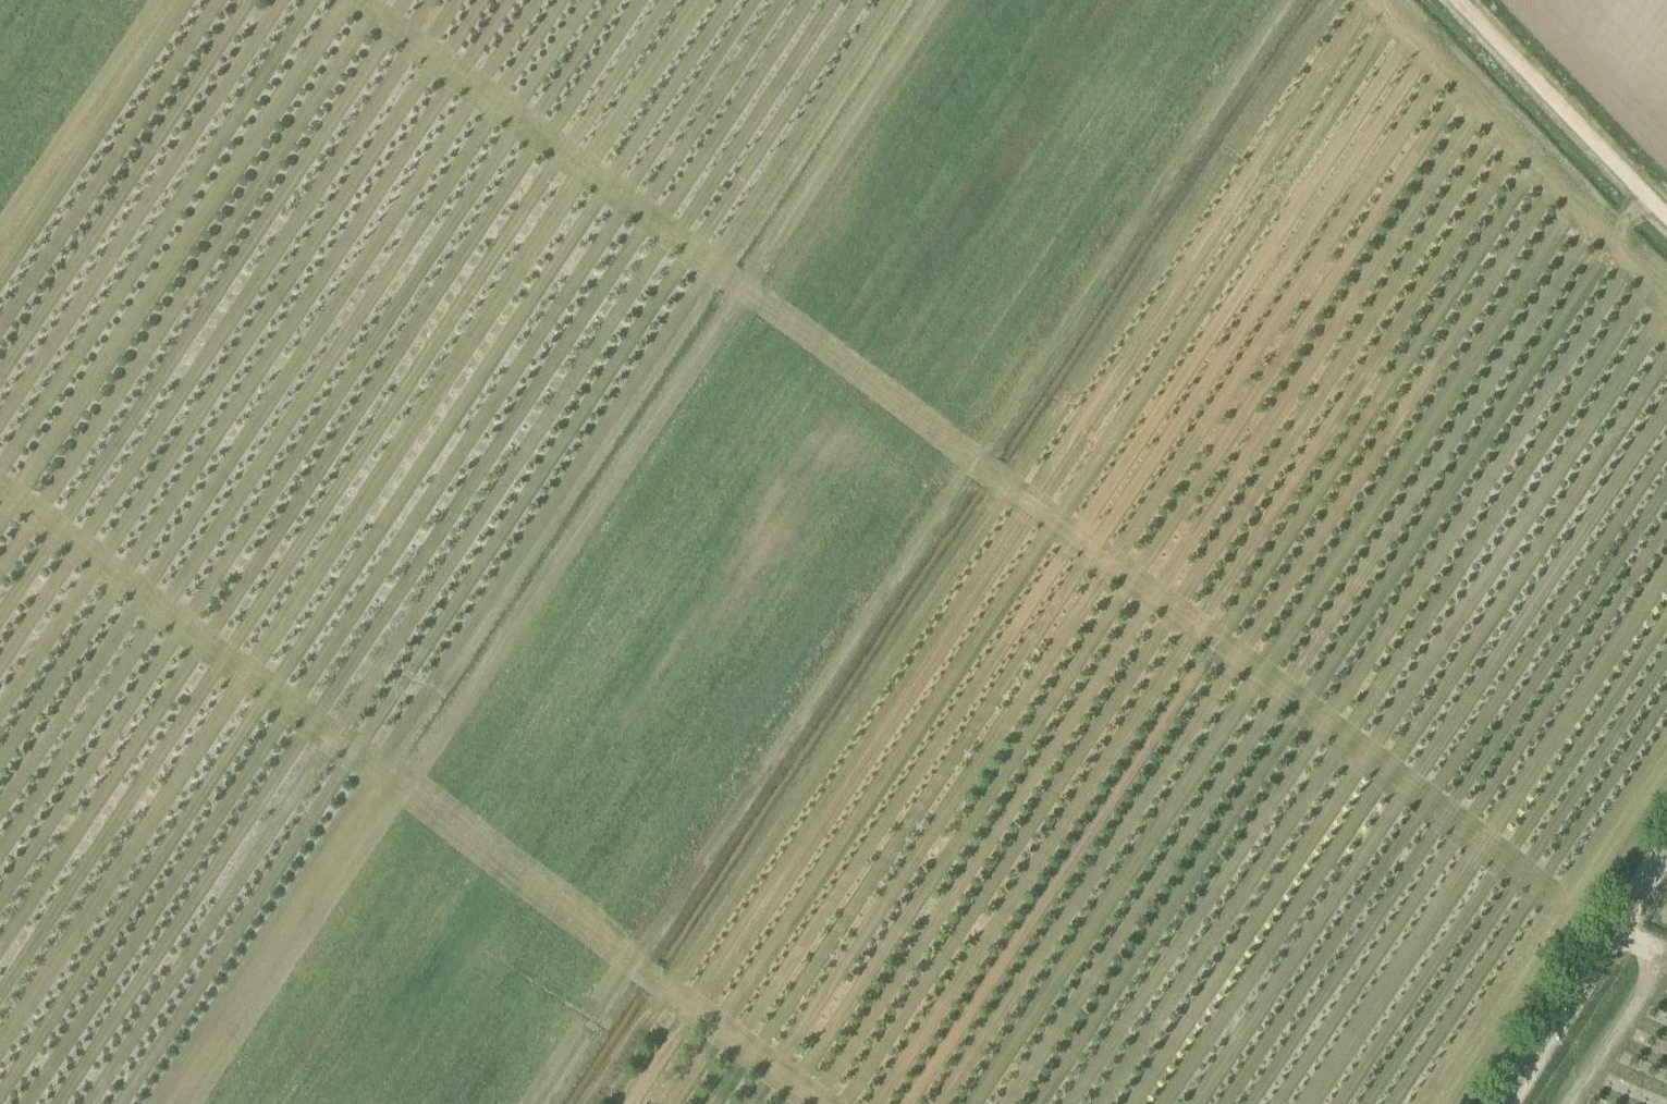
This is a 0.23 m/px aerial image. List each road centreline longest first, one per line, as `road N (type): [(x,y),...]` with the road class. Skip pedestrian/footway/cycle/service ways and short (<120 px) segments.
road 1 (unclassified): [(1503,1103),(1666,848)]
road 2 (track): [(1666,219),(1460,0)]

